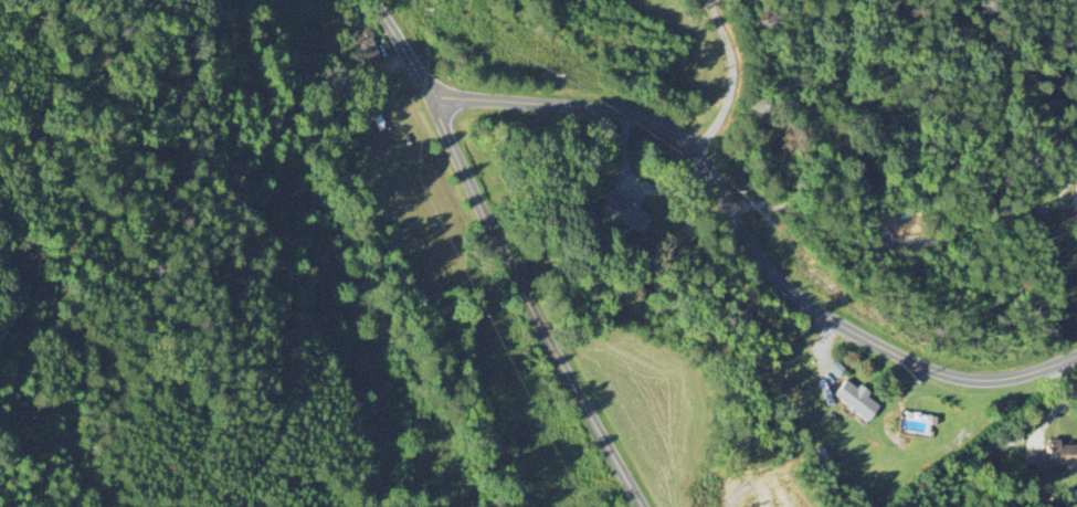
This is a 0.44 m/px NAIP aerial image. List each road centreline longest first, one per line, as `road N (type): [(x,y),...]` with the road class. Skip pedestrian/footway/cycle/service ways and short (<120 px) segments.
road 1 (residential): [(435,98),(613,110),(661,124),(694,149),(770,270),(821,310),(936,374),(994,380),(1076,351)]
road 2 (residential): [(640,506),(576,403),(435,98)]

